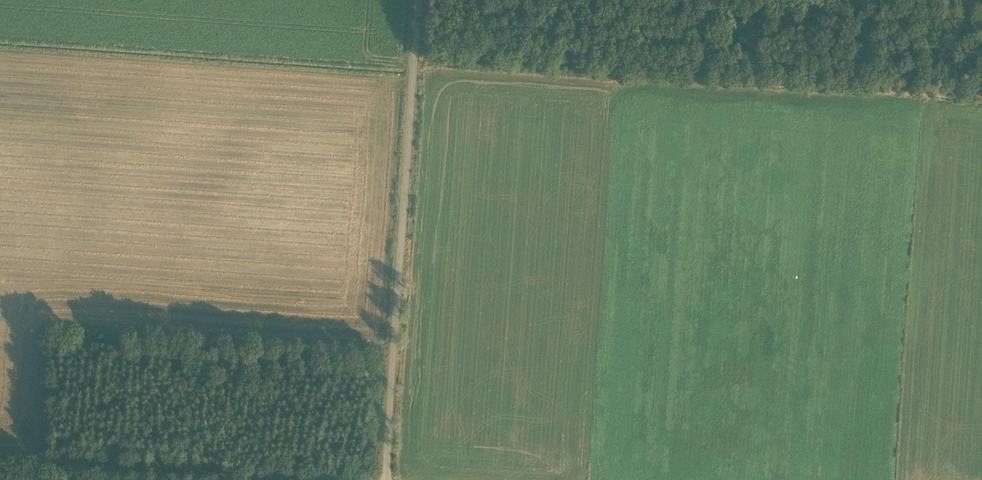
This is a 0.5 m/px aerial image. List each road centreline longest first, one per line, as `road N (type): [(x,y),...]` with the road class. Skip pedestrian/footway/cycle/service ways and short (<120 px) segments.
road 1 (unclassified): [(387,479),(417,0)]
road 2 (track): [(0,466),(215,479)]

